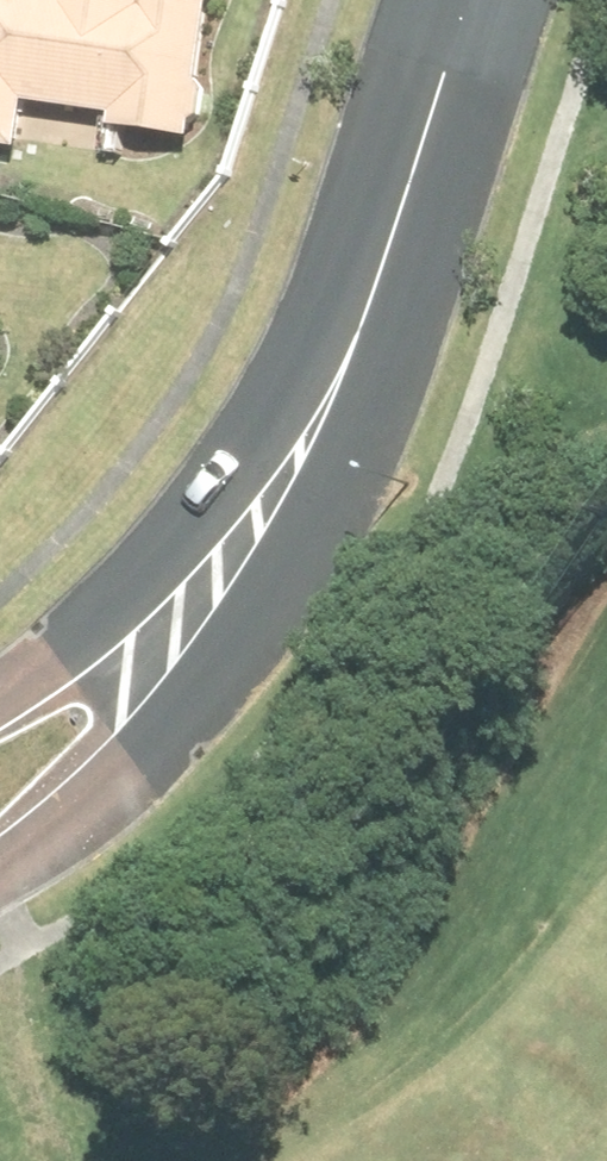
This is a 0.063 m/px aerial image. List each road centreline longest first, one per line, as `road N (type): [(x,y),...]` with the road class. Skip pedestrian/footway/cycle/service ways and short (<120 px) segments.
road 1 (tertiary): [(379,279),(348,445),(286,578),(246,641),(140,764),(0,878)]
road 2 (tertiary): [(0,698),(124,605),(174,555),(379,279)]
road 3 (tertiary): [(470,0),(379,279)]

